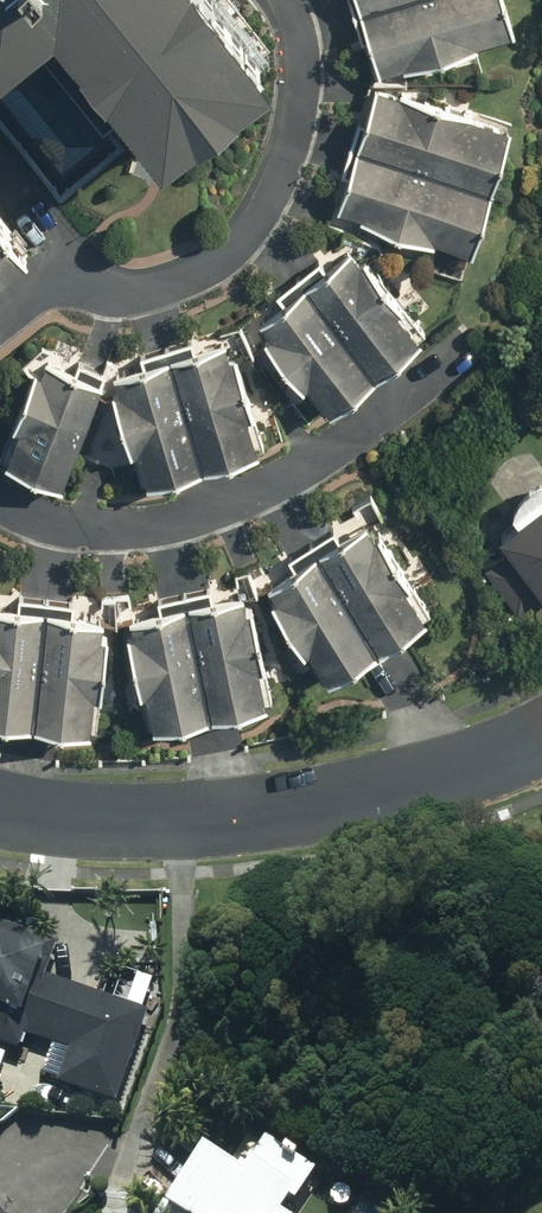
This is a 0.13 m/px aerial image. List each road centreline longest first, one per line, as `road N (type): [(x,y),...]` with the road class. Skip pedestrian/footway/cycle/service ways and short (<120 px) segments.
road 1 (residential): [(541,738),(374,793),(202,824),(72,824),(0,808)]
road 2 (residential): [(295,0),(306,75),(296,137),(244,241),(196,277),(132,297),(61,275),(0,332)]
road 3 (residential): [(473,355),(332,458),(219,516),(114,529),(41,517),(0,492)]

